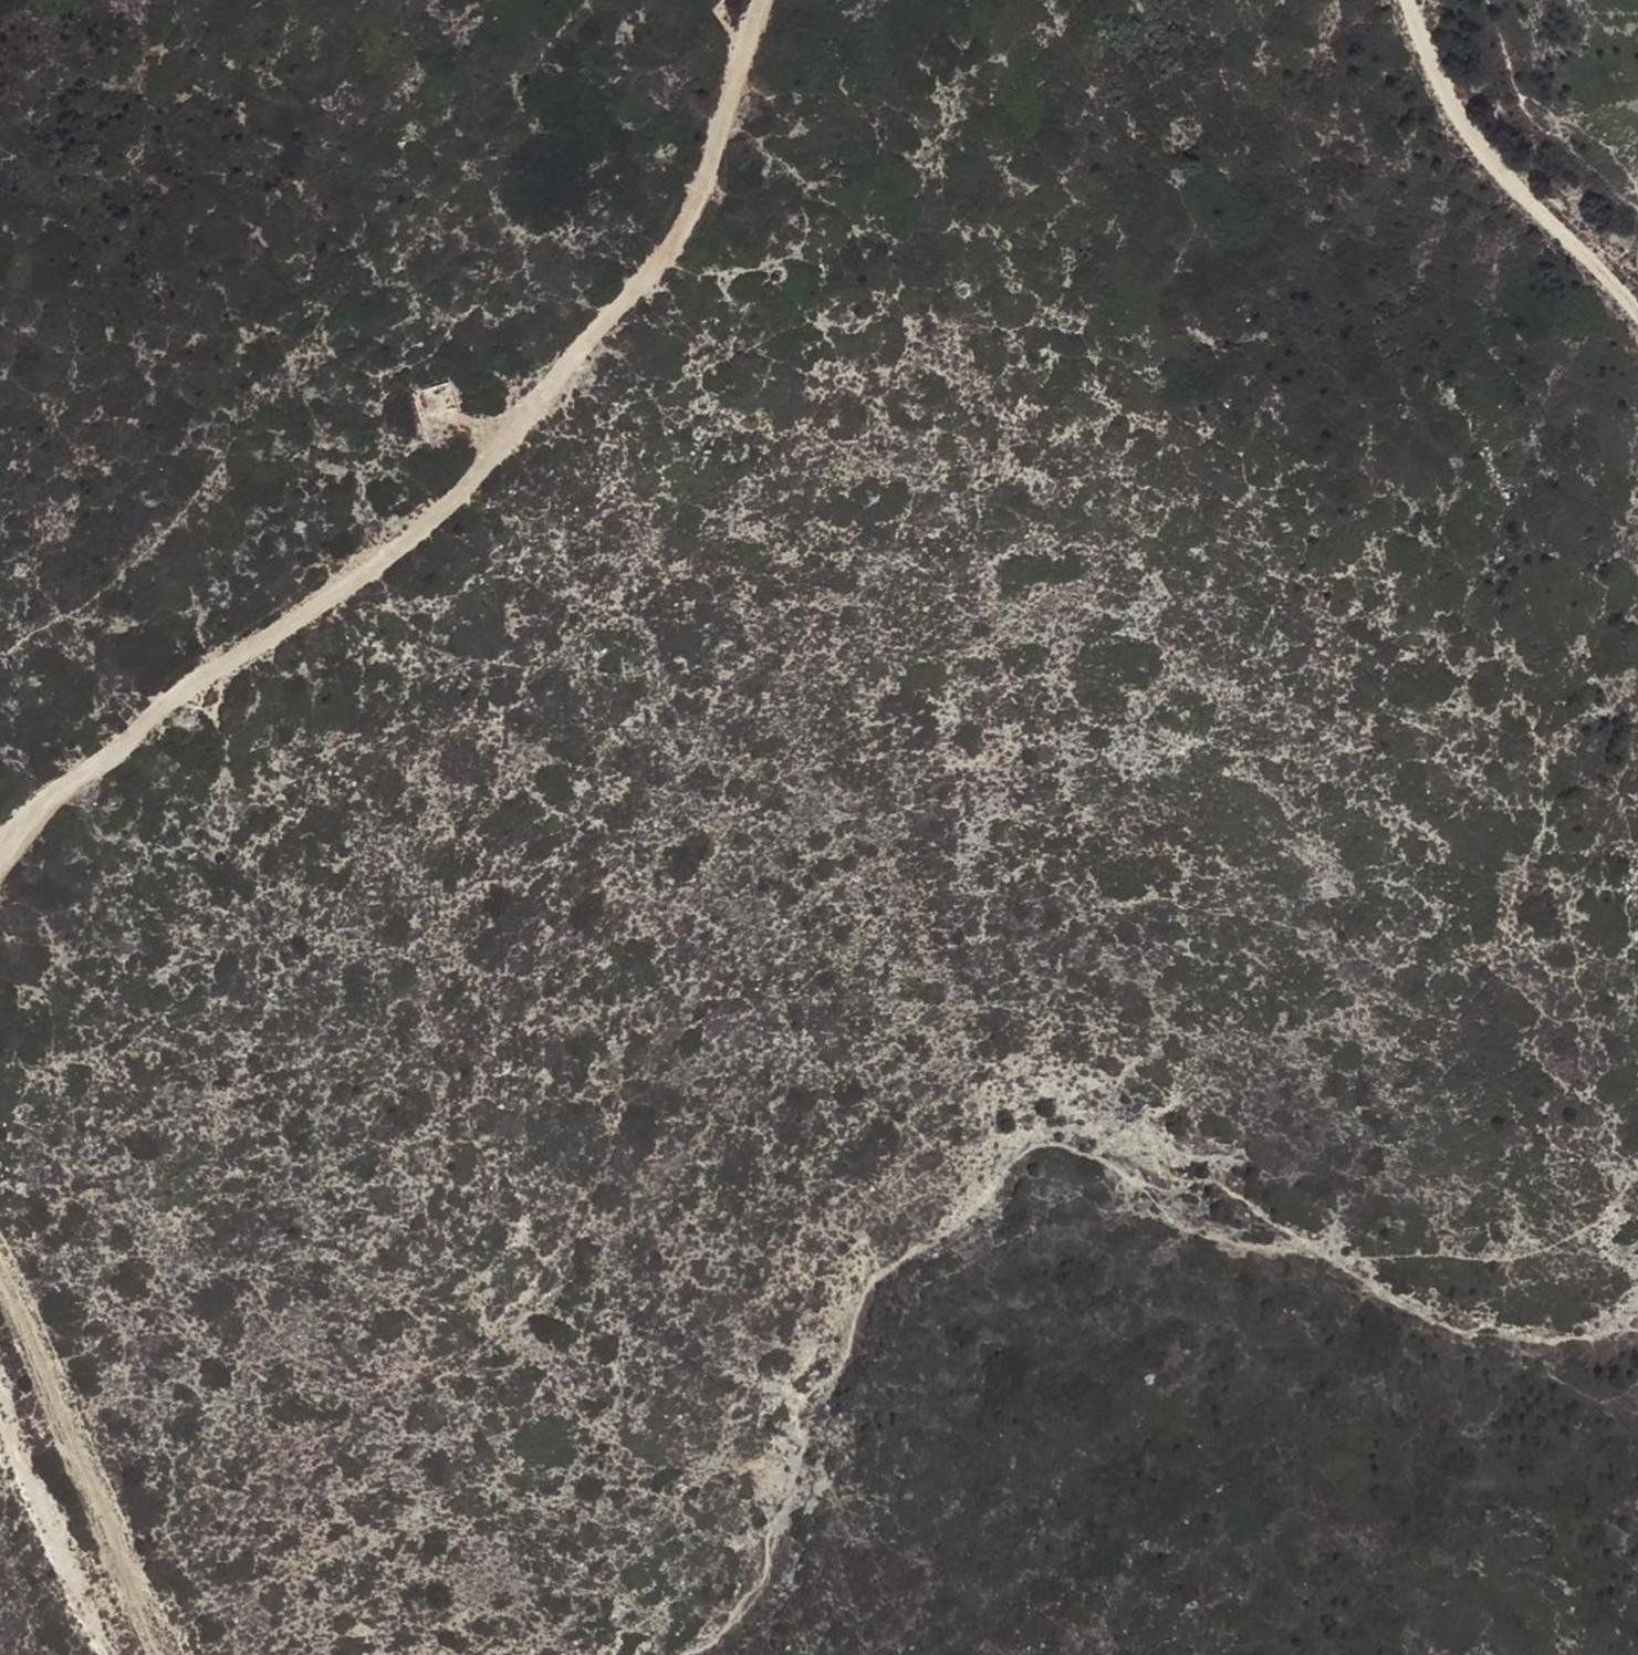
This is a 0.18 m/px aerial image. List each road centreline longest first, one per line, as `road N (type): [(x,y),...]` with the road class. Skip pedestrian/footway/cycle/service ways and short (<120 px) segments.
road 1 (track): [(0,873),(330,605),(661,250),(782,0)]
road 2 (track): [(1403,0),(1435,76),(1506,182),(1637,326)]

